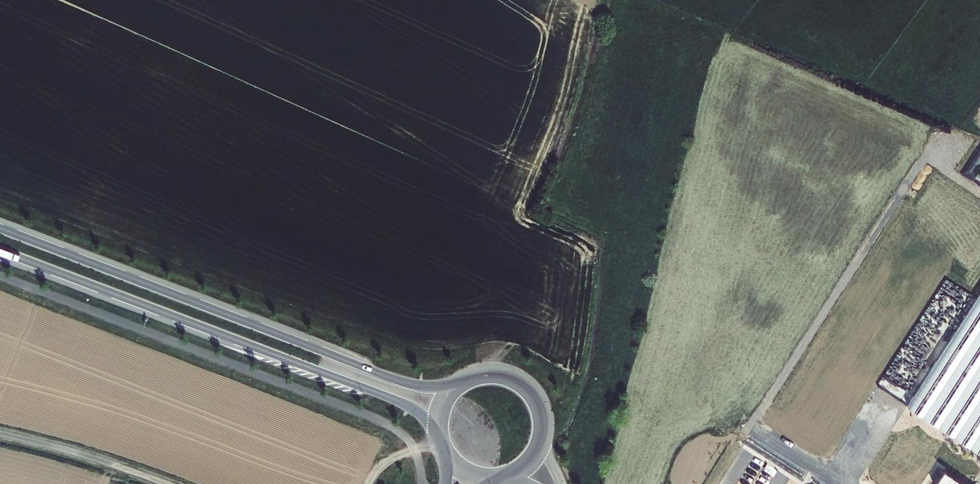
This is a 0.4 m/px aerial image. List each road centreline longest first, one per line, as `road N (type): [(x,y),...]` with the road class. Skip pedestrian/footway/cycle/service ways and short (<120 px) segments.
road 1 (primary): [(461,383),(432,387),(389,377),(0,228)]
road 2 (primary): [(0,250),(400,403),(441,442)]
road 3 (unclassified): [(0,436),(162,483)]

